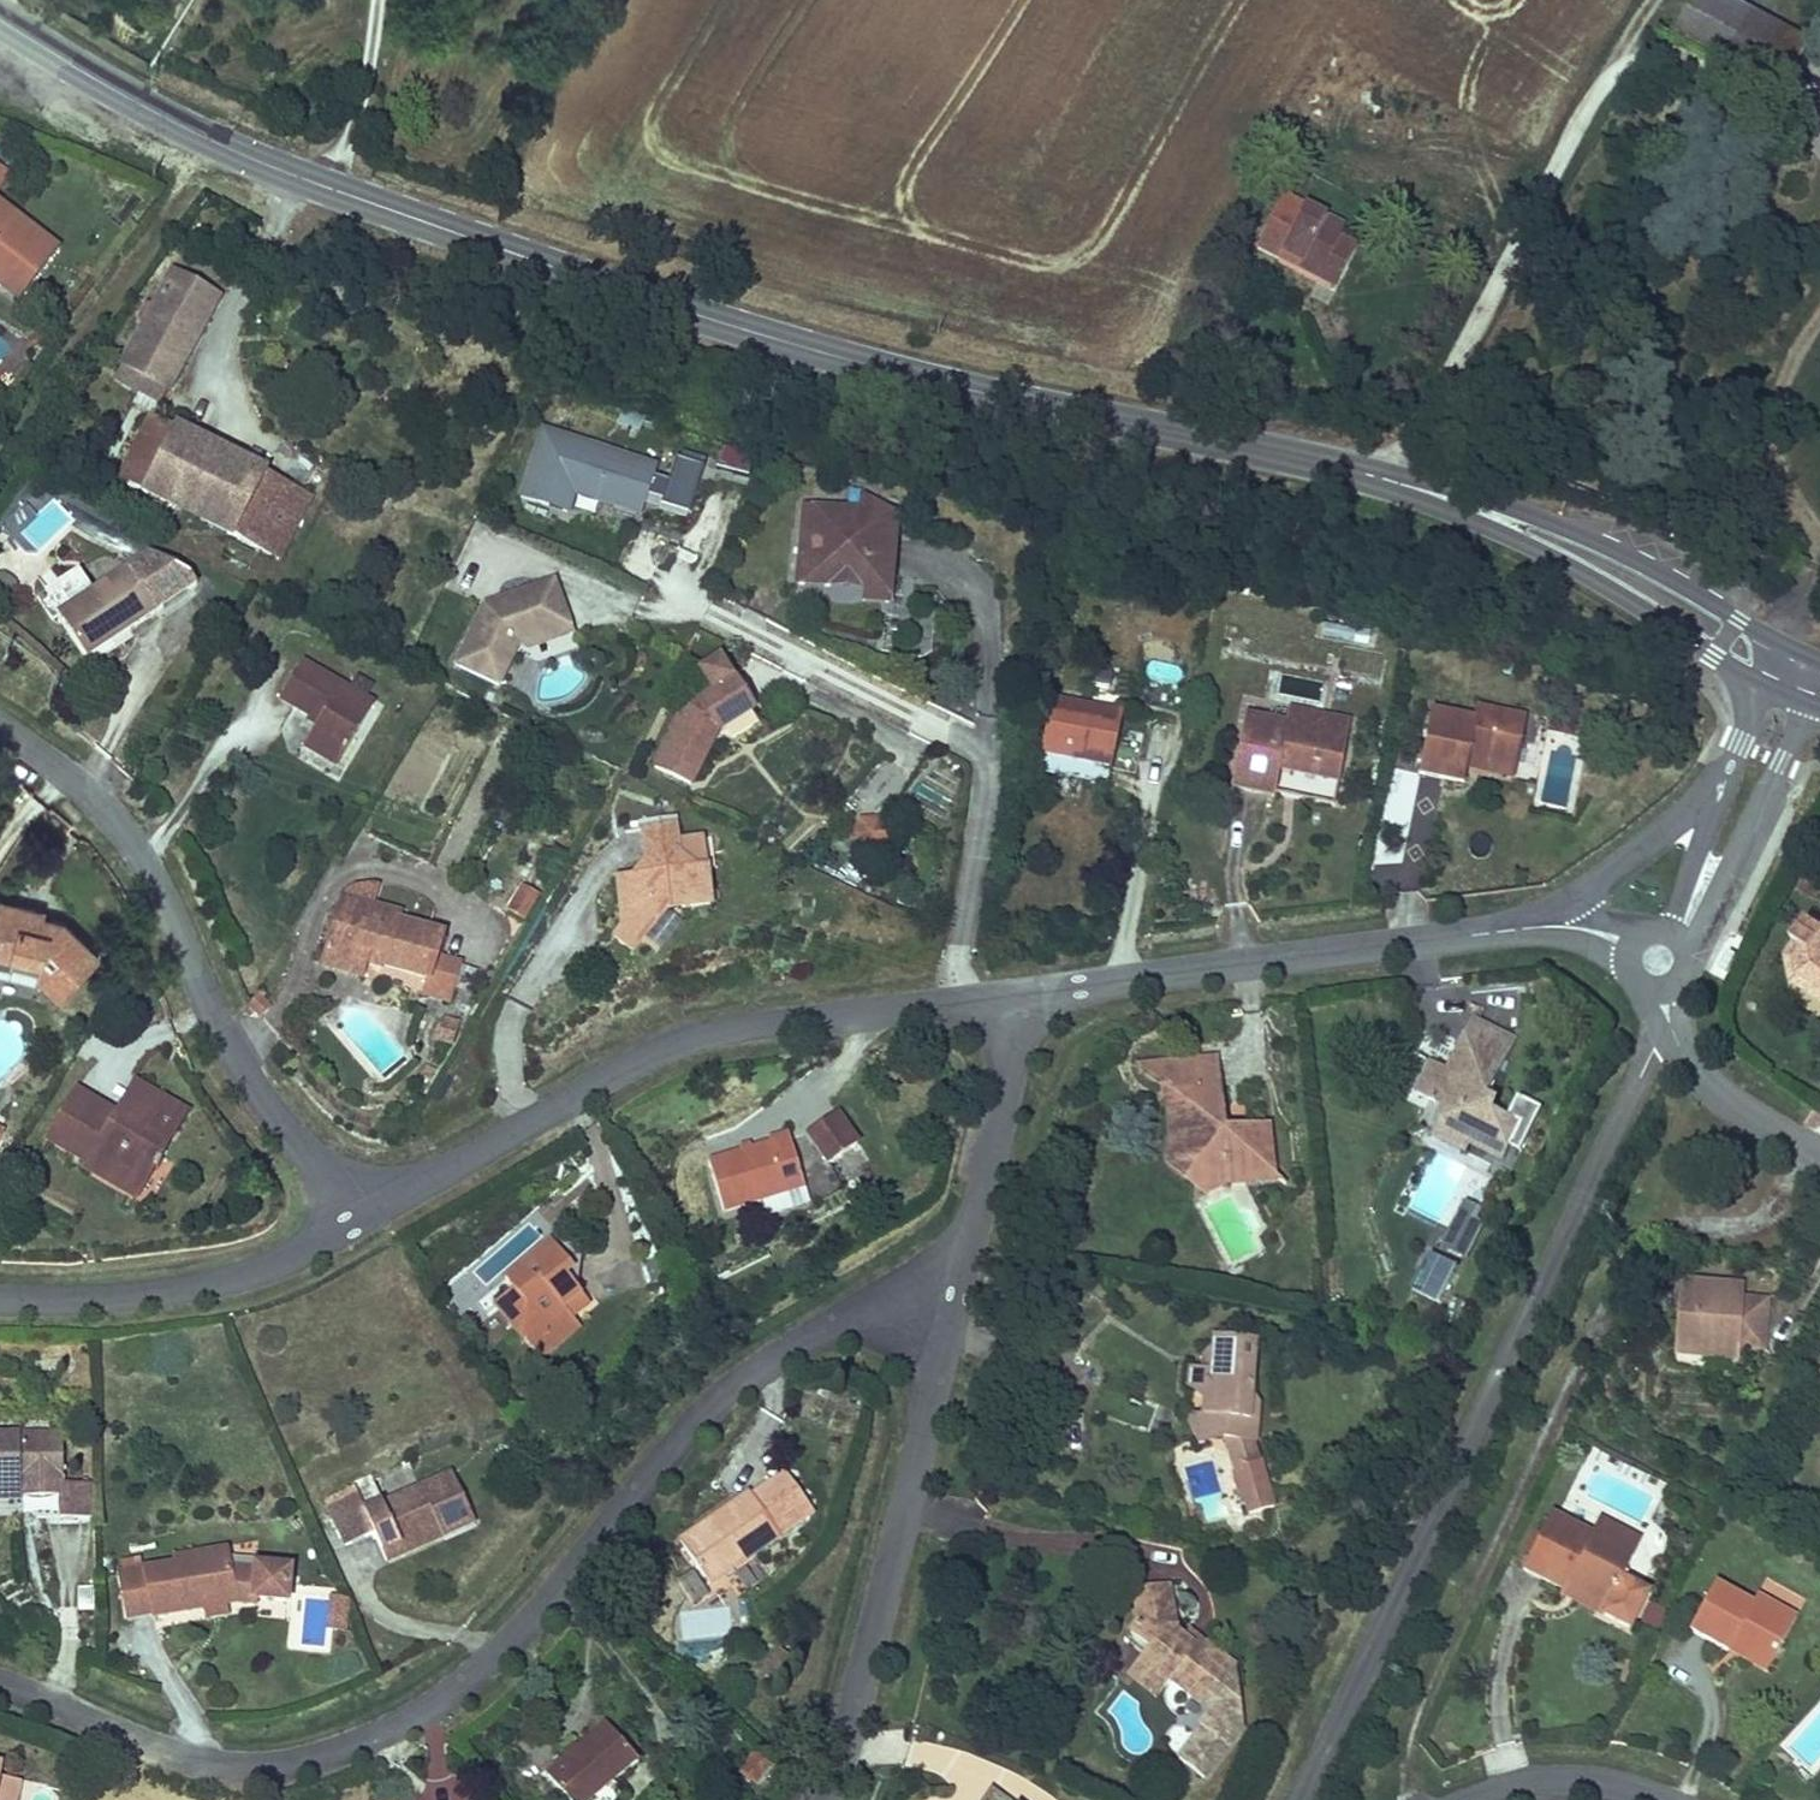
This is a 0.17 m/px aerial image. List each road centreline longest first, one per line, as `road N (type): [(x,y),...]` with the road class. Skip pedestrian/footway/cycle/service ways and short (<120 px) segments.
road 1 (secondary): [(0,20),(151,109),(272,166),(670,303),(891,368),(1393,482),(1525,529)]
road 2 (residential): [(959,1273),(854,1310),(738,1378),(498,1653),(451,1693),(349,1746),(256,1765),(216,1762),(172,1752),(0,1680)]
road 3 (residential): [(1677,1039),(1654,1053),(1440,1522),(1303,1799)]
road 4 (residential): [(367,1219),(686,1037),(964,1000)]
road 5 (residential): [(367,1219),(251,1062),(158,863),(81,778),(0,721)]
road 6 (residential): [(964,1000),(961,957),(994,770),(986,748),(674,595)]
road 7 (residential): [(959,1273),(868,1651),(819,1799)]
road 8 (residential): [(1025,993),(1538,925)]
road 9 (residential): [(0,1301),(125,1297),(242,1280),(367,1219)]
road 10 (residential): [(1660,960),(1709,927),(1809,705)]
road 11 (residential): [(1025,993),(959,1273)]
road 12 (secondary): [(1525,529),(1763,689)]
road 13 (secondary): [(1783,646),(1605,547),(1525,529)]
road 14 (residential): [(1717,793),(1538,925)]
road 15 (residential): [(1669,1799),(1575,1781),(1471,1799)]
road 16 (residential): [(1677,1039),(1709,1082),(1819,1154)]
road 17 (residential): [(1717,793),(1660,960)]
road 18 (residential): [(1538,925),(1598,930),(1660,960)]

